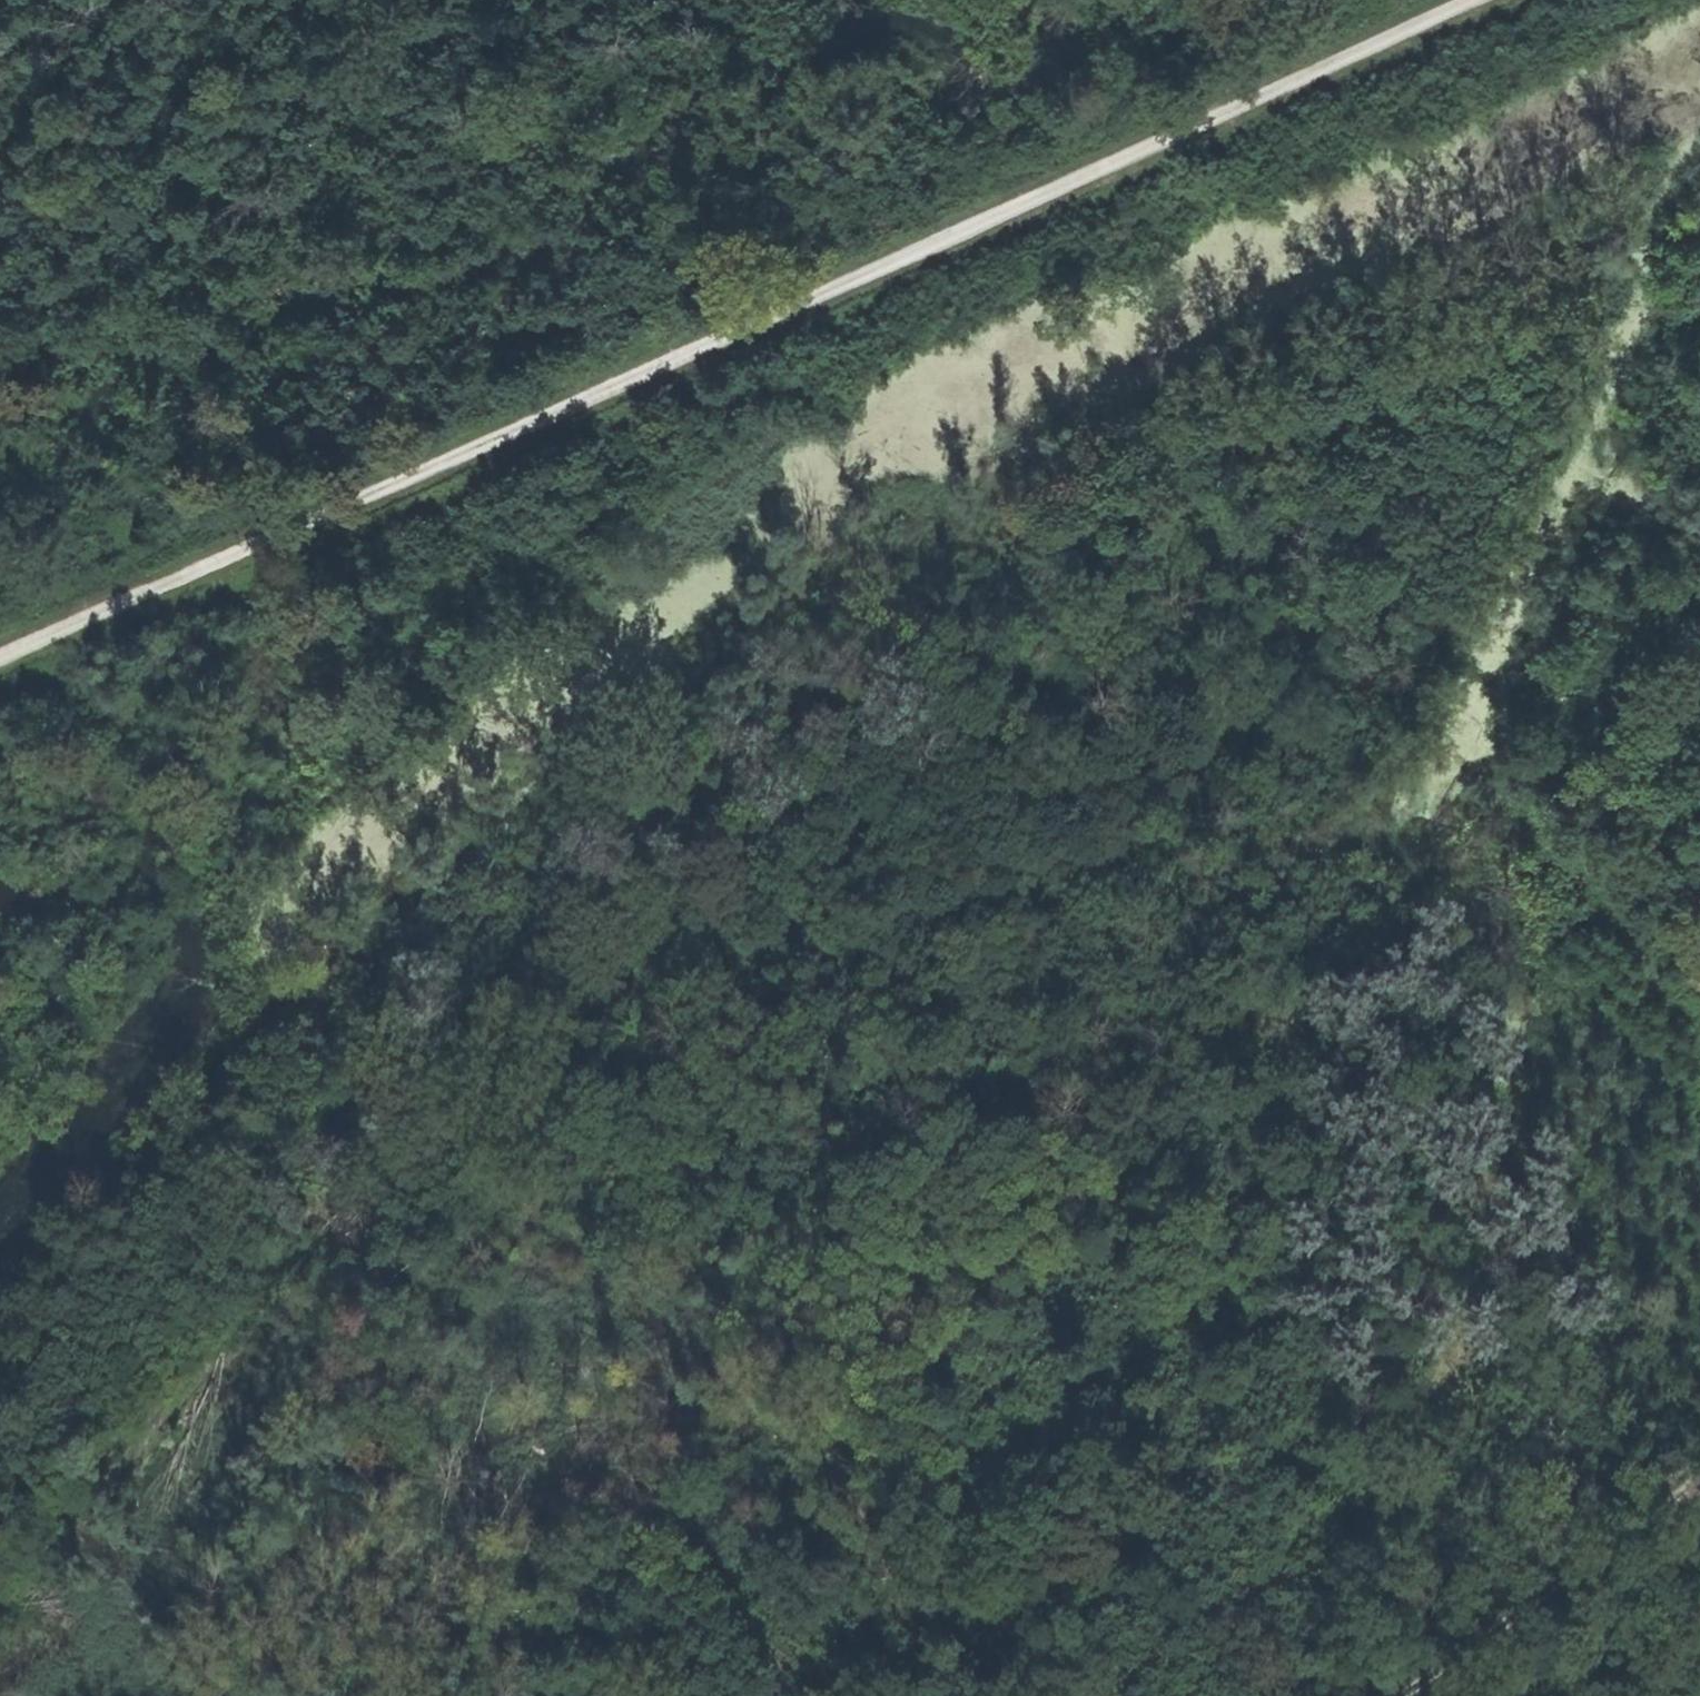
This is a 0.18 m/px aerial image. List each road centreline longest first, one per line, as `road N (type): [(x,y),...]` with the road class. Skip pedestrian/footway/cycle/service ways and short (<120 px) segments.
road 1 (track): [(0,672),(1498,0)]
road 2 (track): [(1699,1484),(1406,1695)]
road 3 (track): [(1308,0),(1224,83),(1186,139)]

